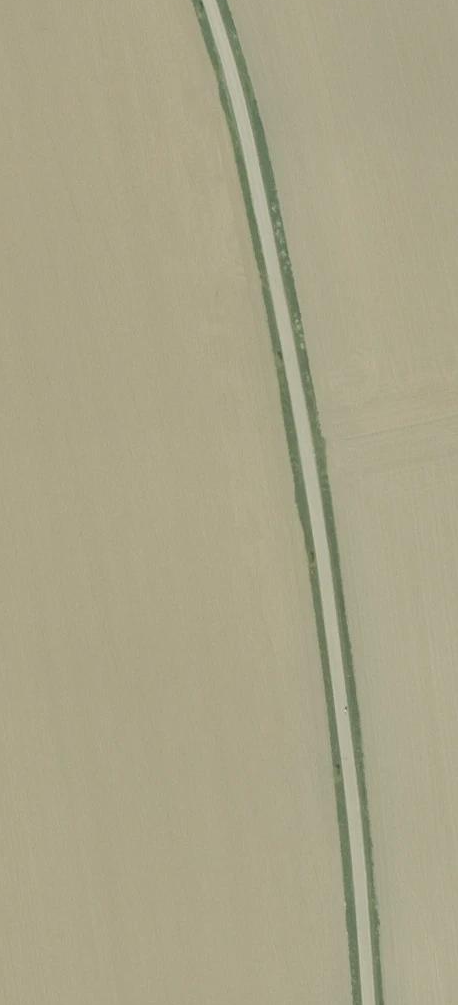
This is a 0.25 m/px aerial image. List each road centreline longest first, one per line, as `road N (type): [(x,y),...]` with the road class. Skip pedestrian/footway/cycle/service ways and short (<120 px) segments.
road 1 (unclassified): [(367,1004),(356,851),(306,449),(235,91),(209,0)]

